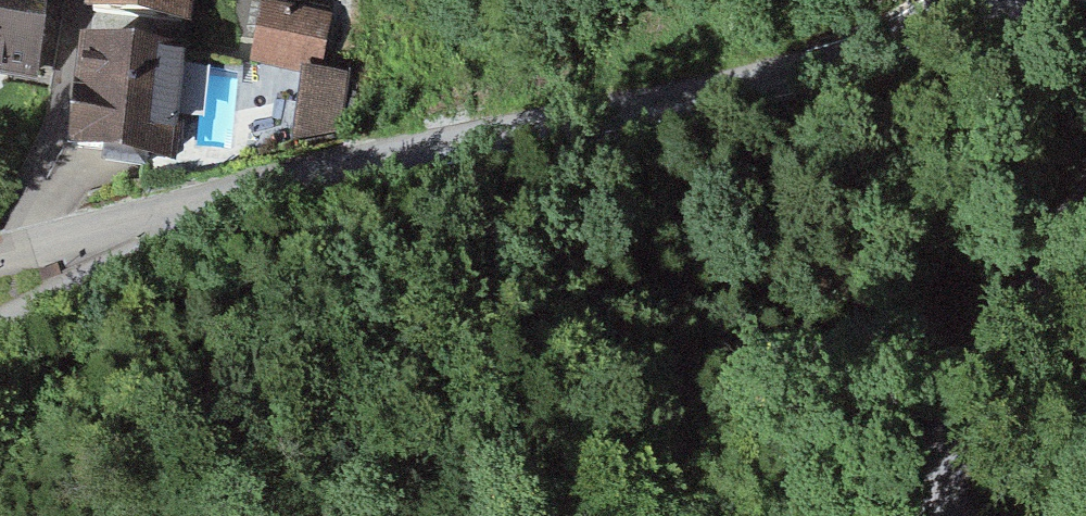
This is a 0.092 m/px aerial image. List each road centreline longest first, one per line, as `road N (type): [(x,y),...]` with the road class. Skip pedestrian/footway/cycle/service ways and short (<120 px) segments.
road 1 (unclassified): [(243,193),(375,159),(736,89),(883,46),(956,12)]
road 2 (track): [(1085,212),(941,416),(935,476),(955,515)]
road 3 (unclassified): [(0,329),(243,193)]
road 4 (unclassified): [(0,254),(243,193)]

